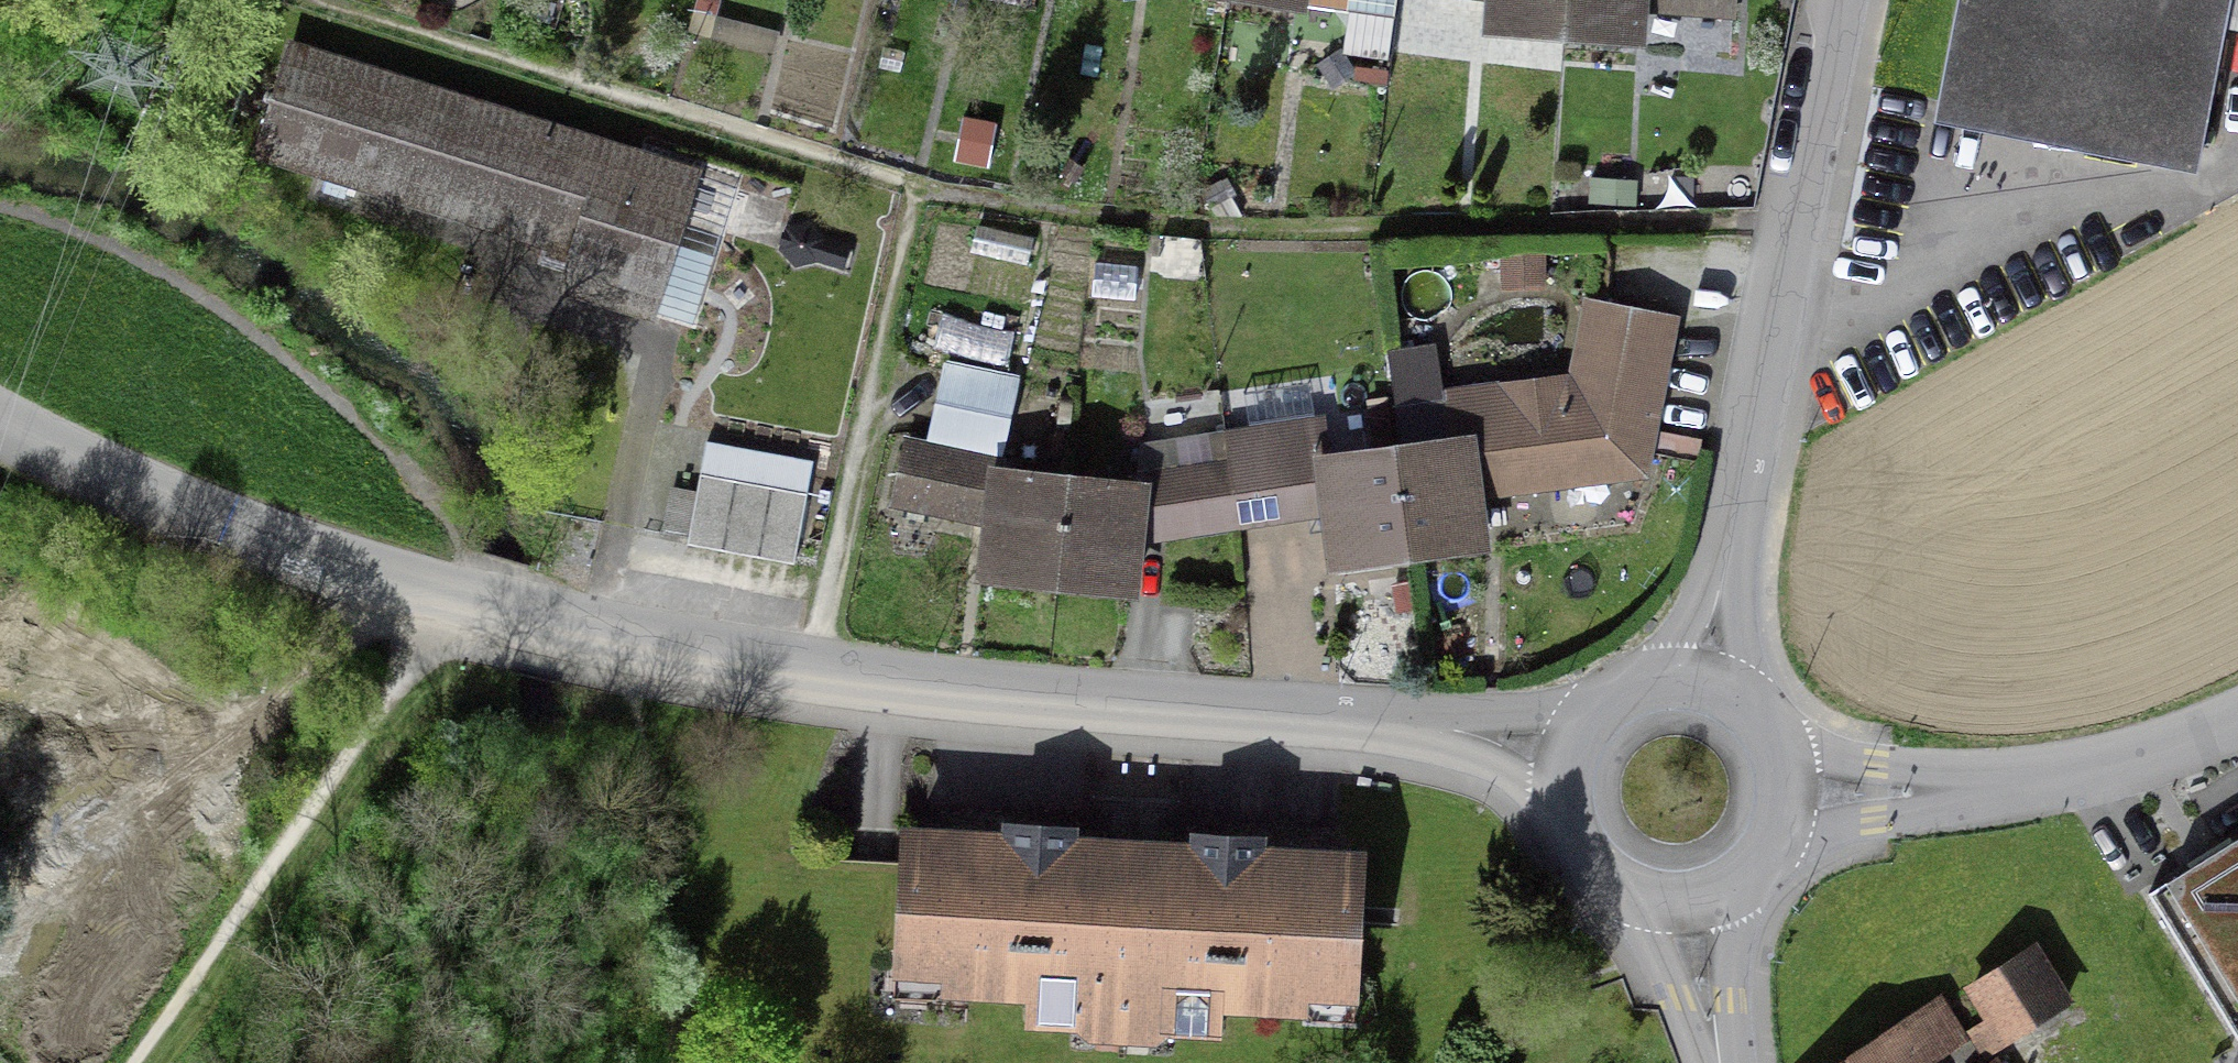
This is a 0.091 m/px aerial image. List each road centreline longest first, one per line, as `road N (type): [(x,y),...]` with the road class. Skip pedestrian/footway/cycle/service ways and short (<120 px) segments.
road 1 (residential): [(916,188),(1203,231),(1790,226)]
road 2 (residential): [(798,673),(597,638),(303,560),(189,519),(0,427)]
road 3 (residential): [(1562,765),(1490,740),(1402,726),(798,673)]
road 4 (residential): [(308,0),(916,188)]
road 5 (track): [(460,606),(134,1062)]
road 6 (residential): [(916,188),(798,673)]
road 7 (residential): [(1695,680),(1724,573),(1790,226)]
road 8 (residential): [(2237,721),(2150,754),(2039,777),(1786,796)]
road 9 (residential): [(1790,226),(1834,0)]
road 10 (residential): [(1562,765),(1563,819),(1586,864),(1629,895),(1686,902)]
road 11 (residential): [(1695,680),(1640,682),(1614,693),(1574,736),(1562,765)]
road 12 (residential): [(1717,1062),(1686,902)]
road 13 (residential): [(1786,796),(1767,728),(1724,690),(1695,680)]
road 14 (residential): [(1686,902),(1738,882),(1760,862),(1786,796)]

